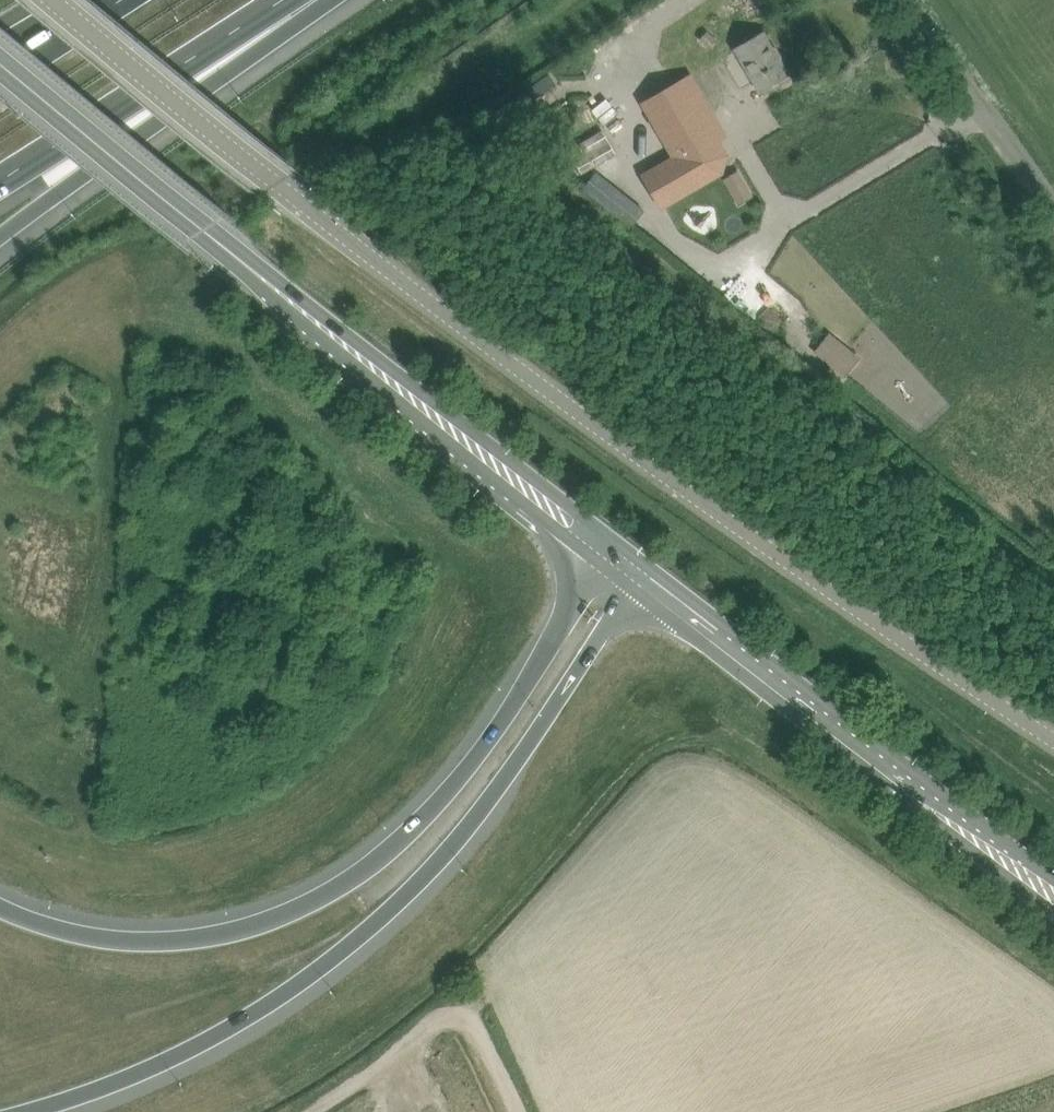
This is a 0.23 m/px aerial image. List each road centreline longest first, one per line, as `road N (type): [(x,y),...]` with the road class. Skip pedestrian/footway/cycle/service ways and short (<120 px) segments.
road 1 (unclassified): [(1053,738),(709,508),(287,191),(57,0)]
road 2 (motorway): [(59,1111),(135,1088),(214,1044),(362,942),(420,891),(490,808),(636,575)]
road 3 (motorway): [(608,553),(476,758),(441,801),(348,881),(234,934),(182,939),(110,939),(42,926),(0,907)]
road 4 (secondary): [(608,553),(0,62)]
road 5 (secondary): [(1053,892),(636,575)]
road 6 (motorway): [(0,238),(219,74),(300,0)]
road 7 (motorway): [(0,180),(283,0)]
road 8 (unclassified): [(519,1111),(473,1025),(453,1017),(315,1111)]
road 9 (unclassified): [(1053,207),(905,0)]
road 10 (motorway): [(121,0),(0,76)]

